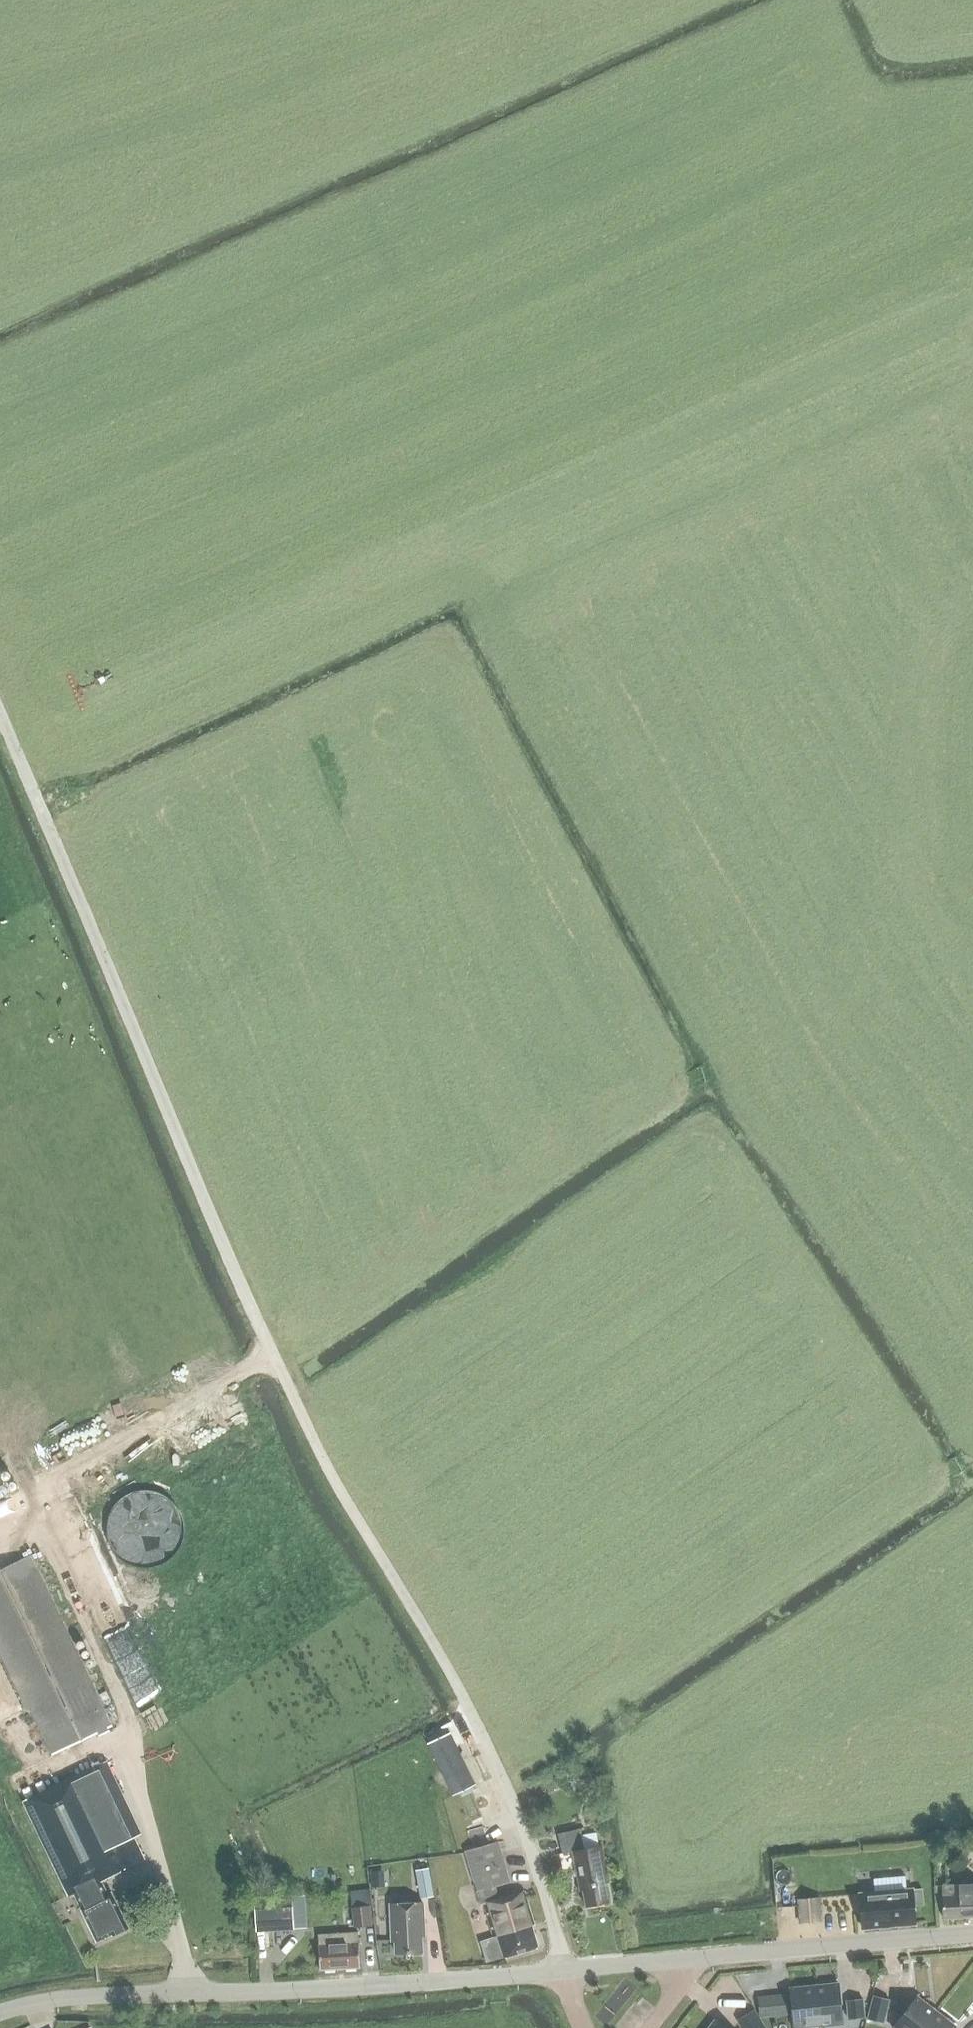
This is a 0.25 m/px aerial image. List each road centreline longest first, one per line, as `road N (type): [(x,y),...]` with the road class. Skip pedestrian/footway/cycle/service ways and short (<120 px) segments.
road 1 (unclassified): [(0,2012),(53,1996),(566,1968)]
road 2 (unclassified): [(699,1957),(972,1934)]
road 3 (unclassified): [(566,1968),(699,1957)]

